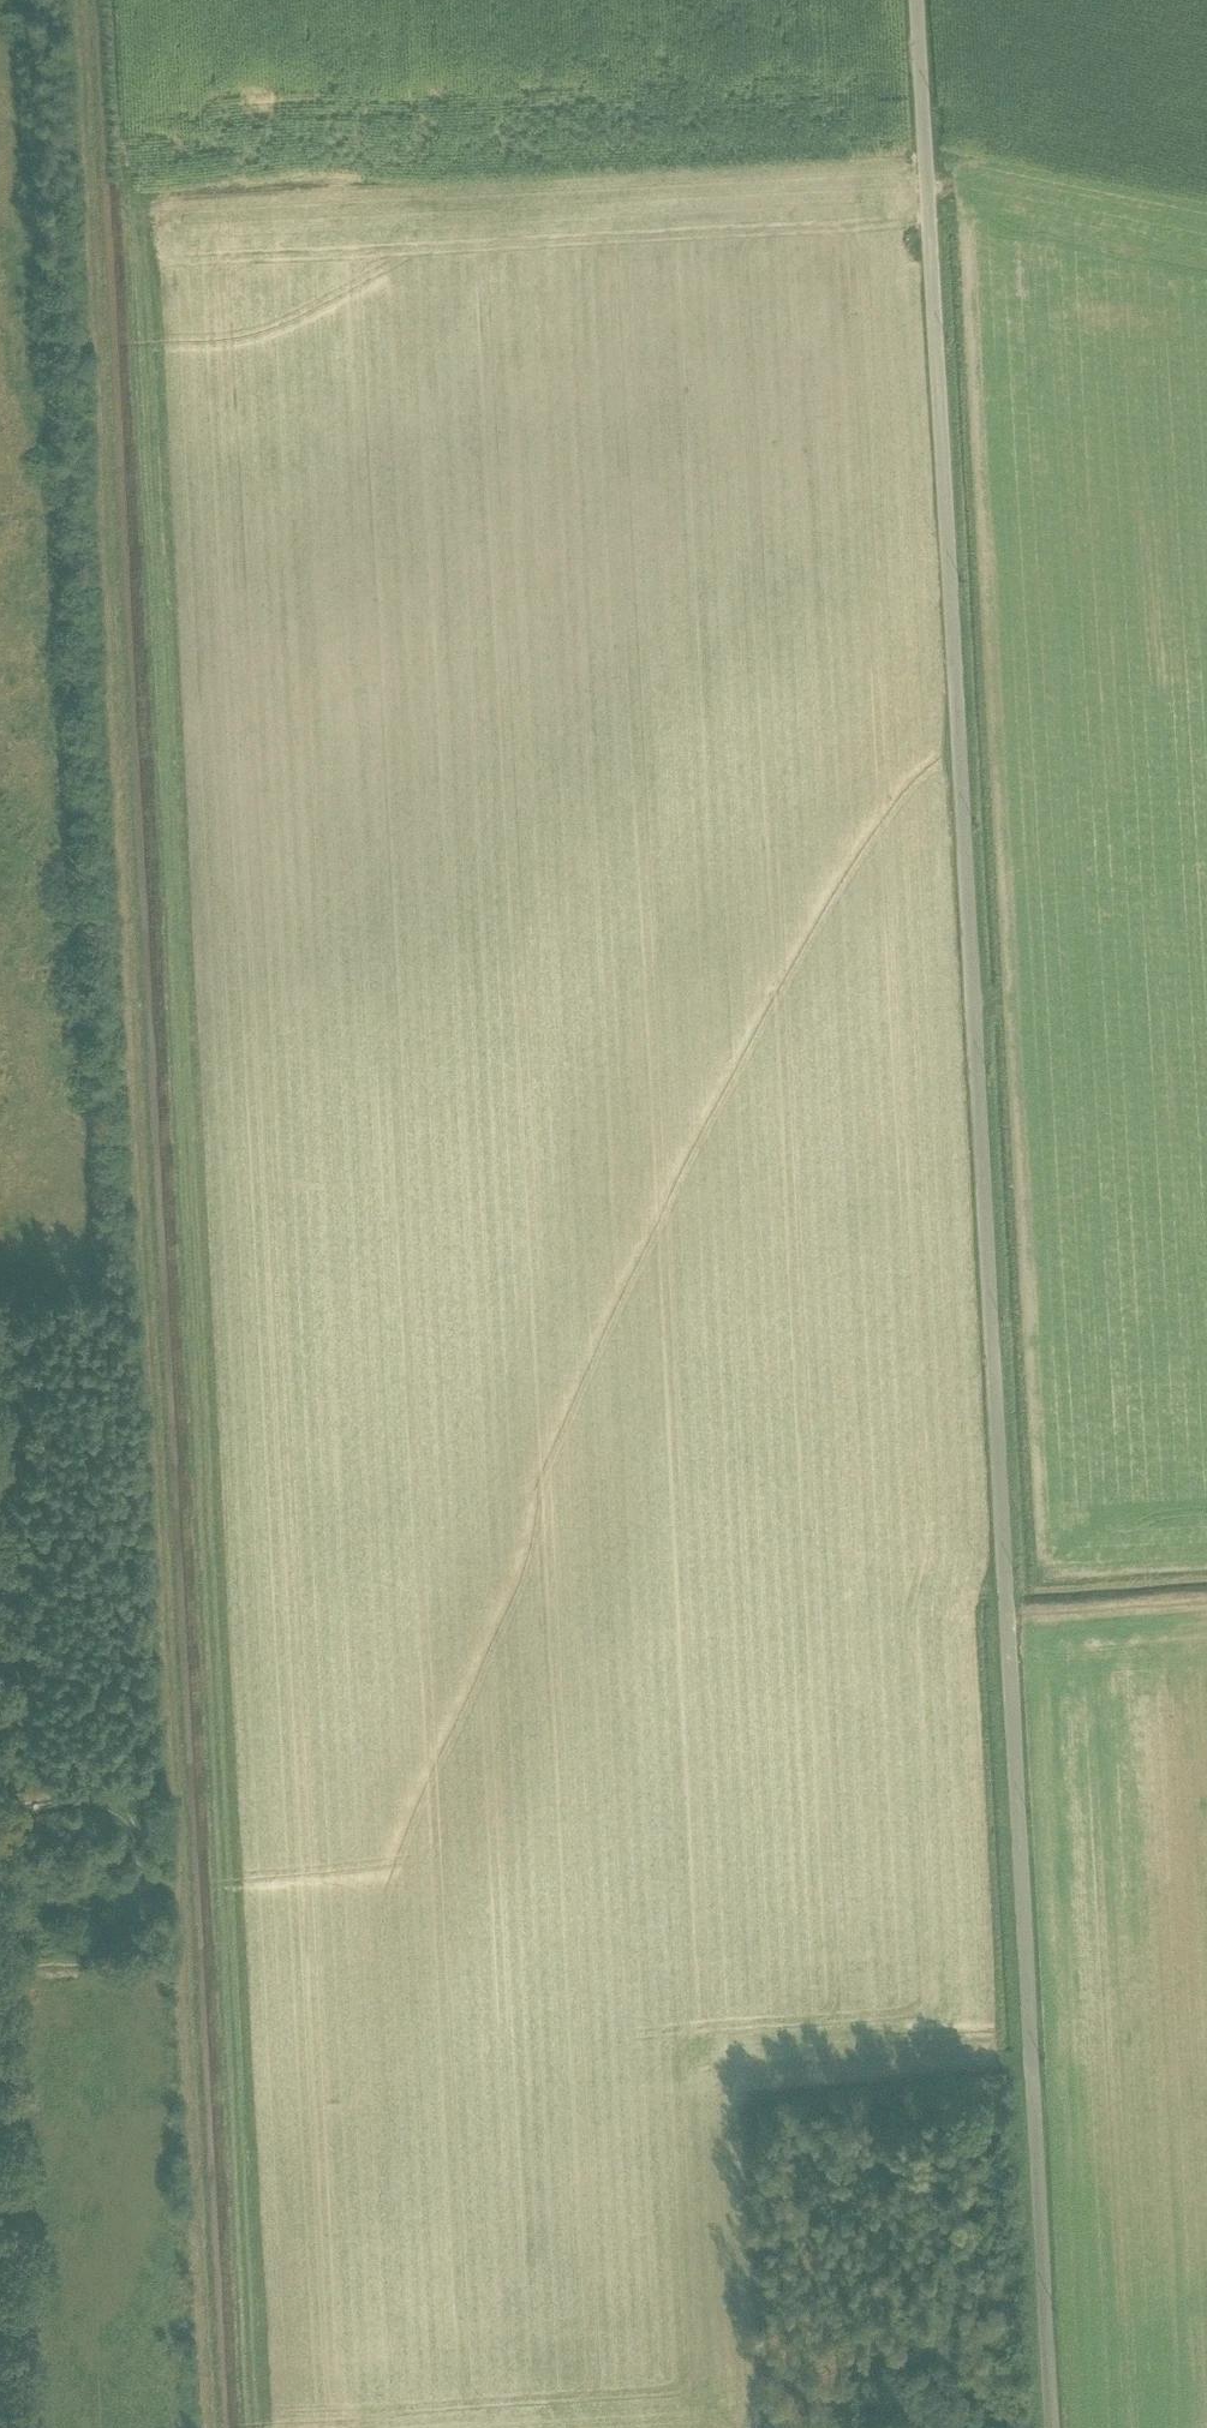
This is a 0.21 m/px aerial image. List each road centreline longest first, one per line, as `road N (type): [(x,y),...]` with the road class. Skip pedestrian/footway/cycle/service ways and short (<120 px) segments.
road 1 (unclassified): [(914,0),(1050,2427)]
road 2 (track): [(73,0),(207,2427)]

